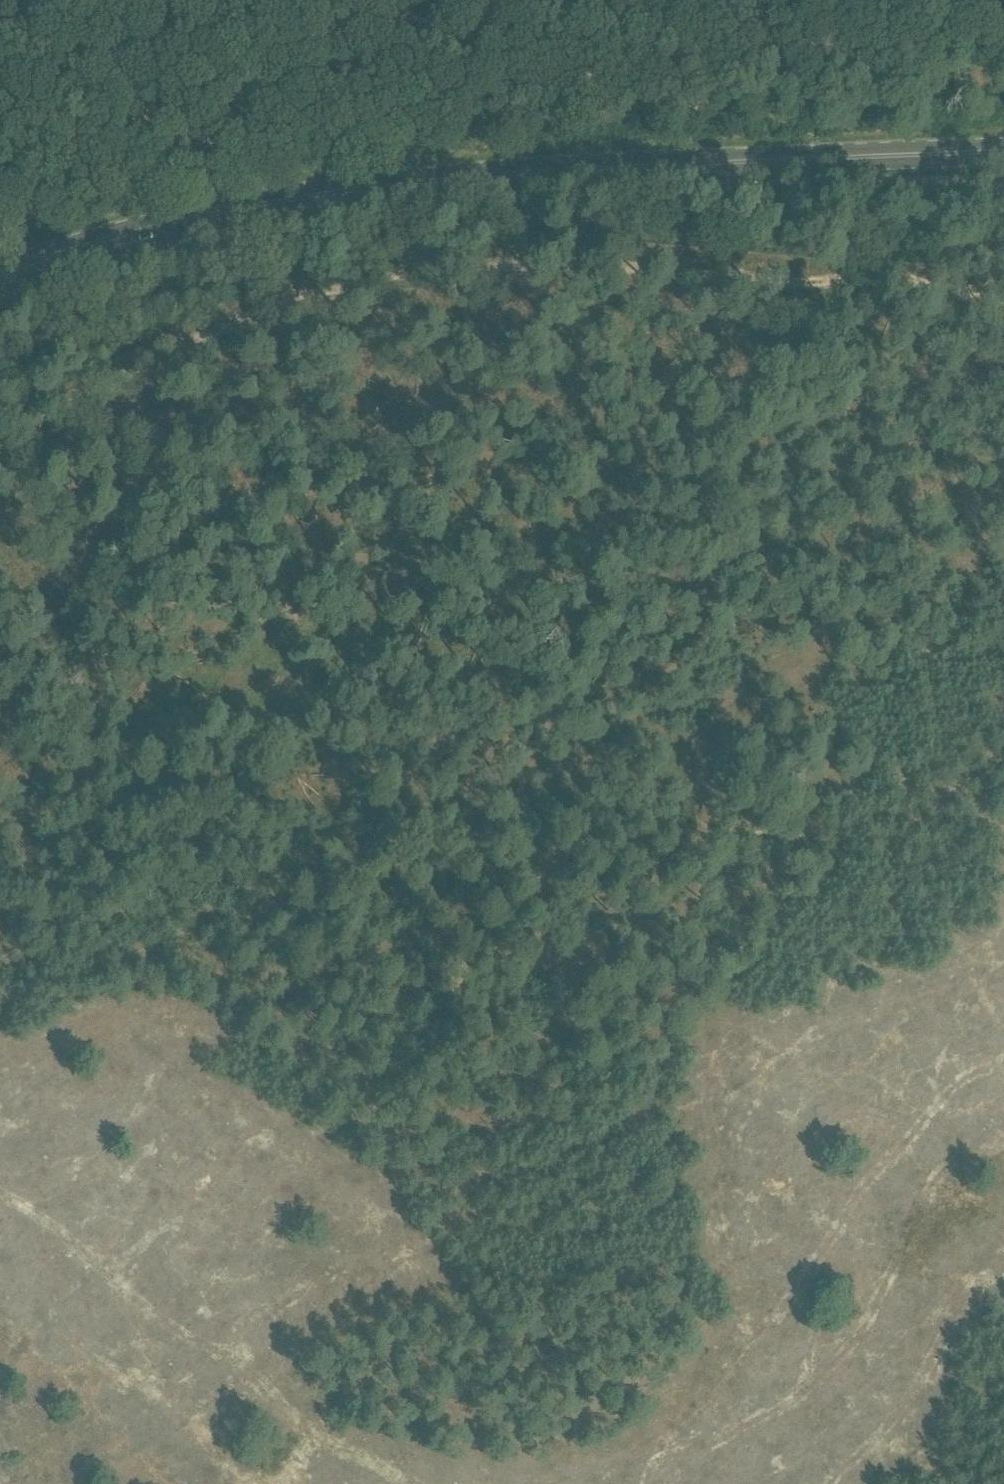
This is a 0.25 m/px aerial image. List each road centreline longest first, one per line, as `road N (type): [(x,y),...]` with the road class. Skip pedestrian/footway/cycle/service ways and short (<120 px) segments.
road 1 (track): [(1003,283),(273,358),(0,467)]
road 2 (primary): [(0,276),(140,231),(344,191),(633,166),(1003,152)]

